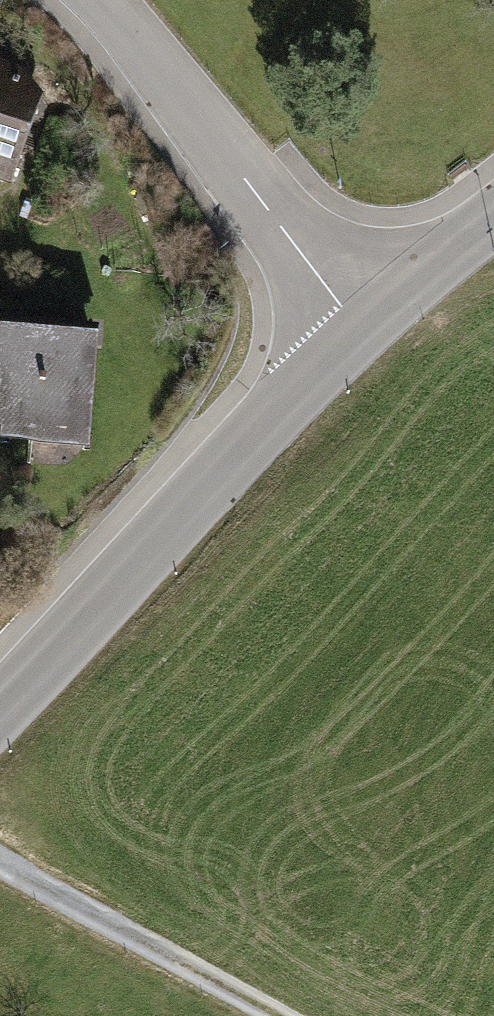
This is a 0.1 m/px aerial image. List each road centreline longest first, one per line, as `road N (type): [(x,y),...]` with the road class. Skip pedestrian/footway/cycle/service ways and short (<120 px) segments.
road 1 (tertiary): [(0,705),(360,331)]
road 2 (residential): [(360,331),(100,0)]
road 3 (track): [(0,862),(278,1015)]
road 4 (tertiary): [(360,331),(493,218)]

